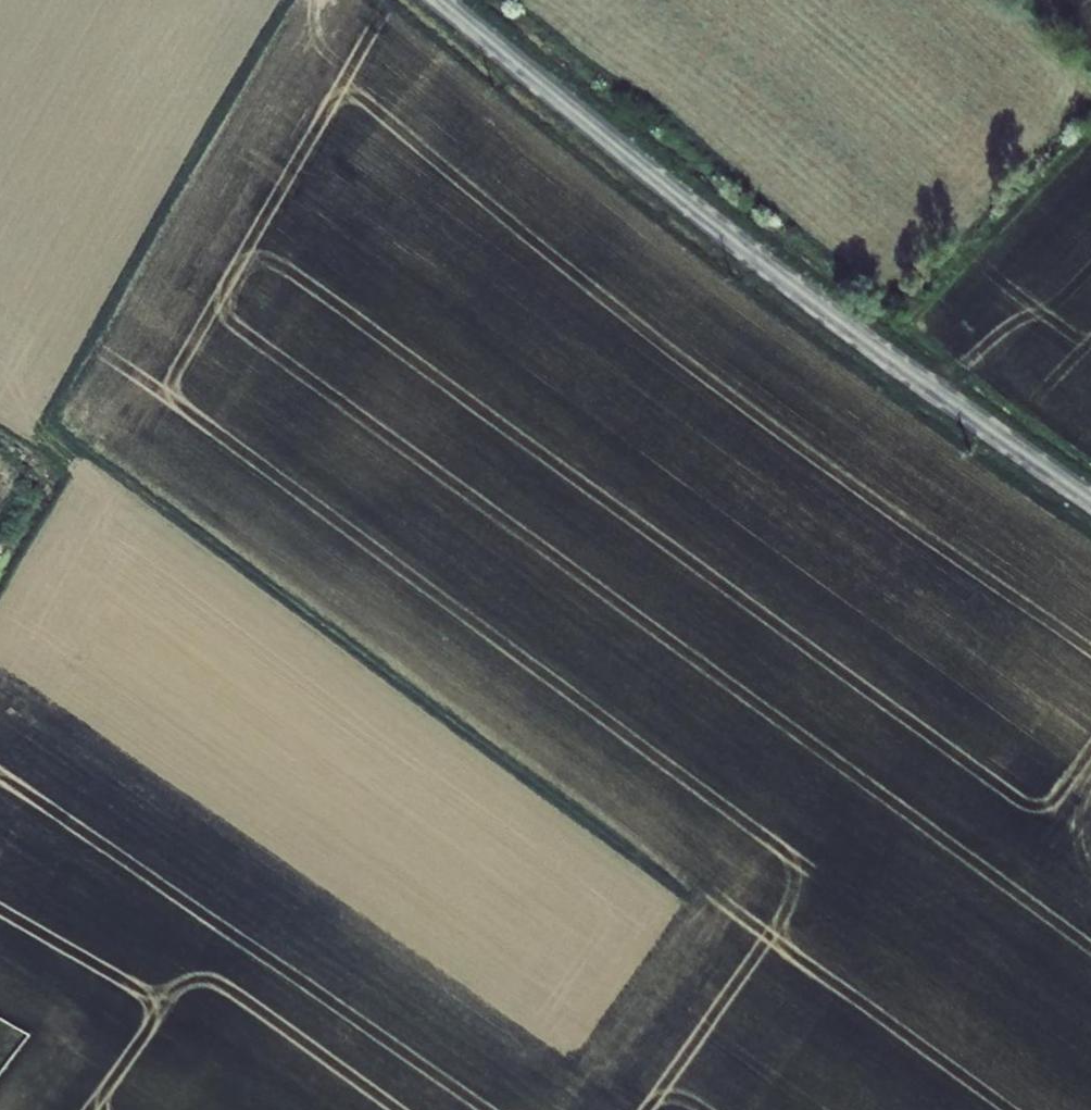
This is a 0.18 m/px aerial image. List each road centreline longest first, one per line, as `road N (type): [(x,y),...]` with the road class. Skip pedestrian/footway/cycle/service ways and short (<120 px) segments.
road 1 (tertiary): [(445,0),(669,189),(1090,486)]

